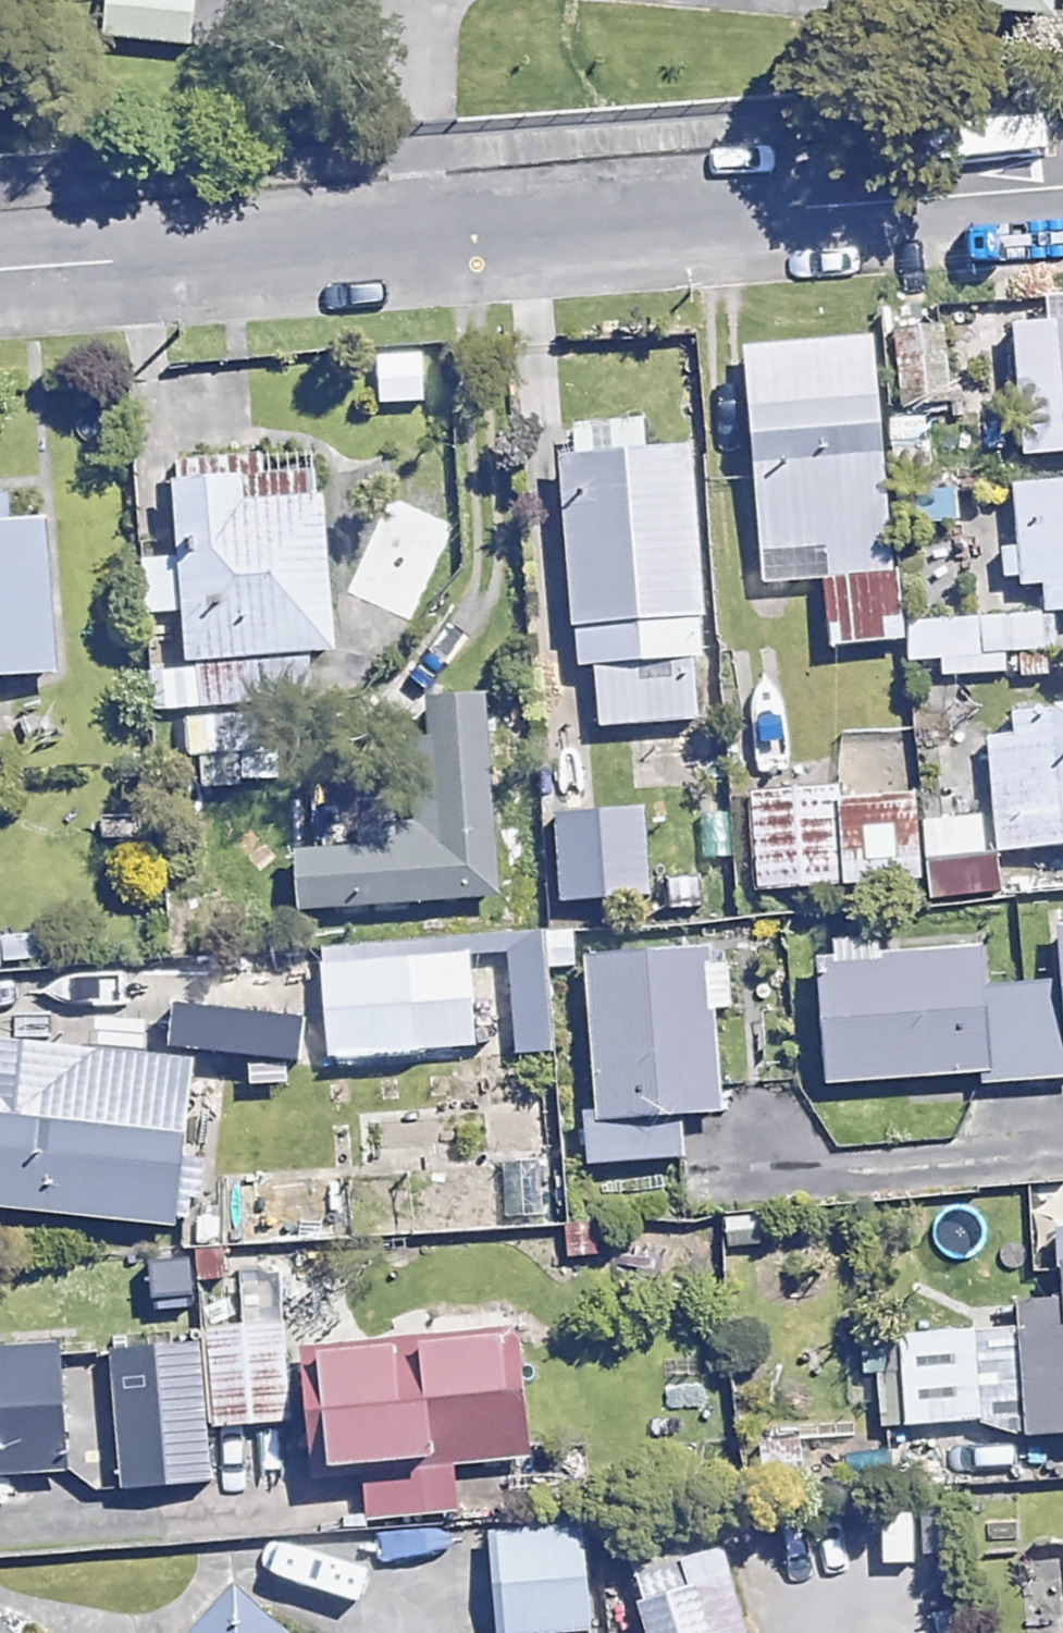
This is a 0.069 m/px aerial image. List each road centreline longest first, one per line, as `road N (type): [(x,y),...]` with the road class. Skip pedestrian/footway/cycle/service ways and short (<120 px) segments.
road 1 (residential): [(1062,189),(0,271)]

